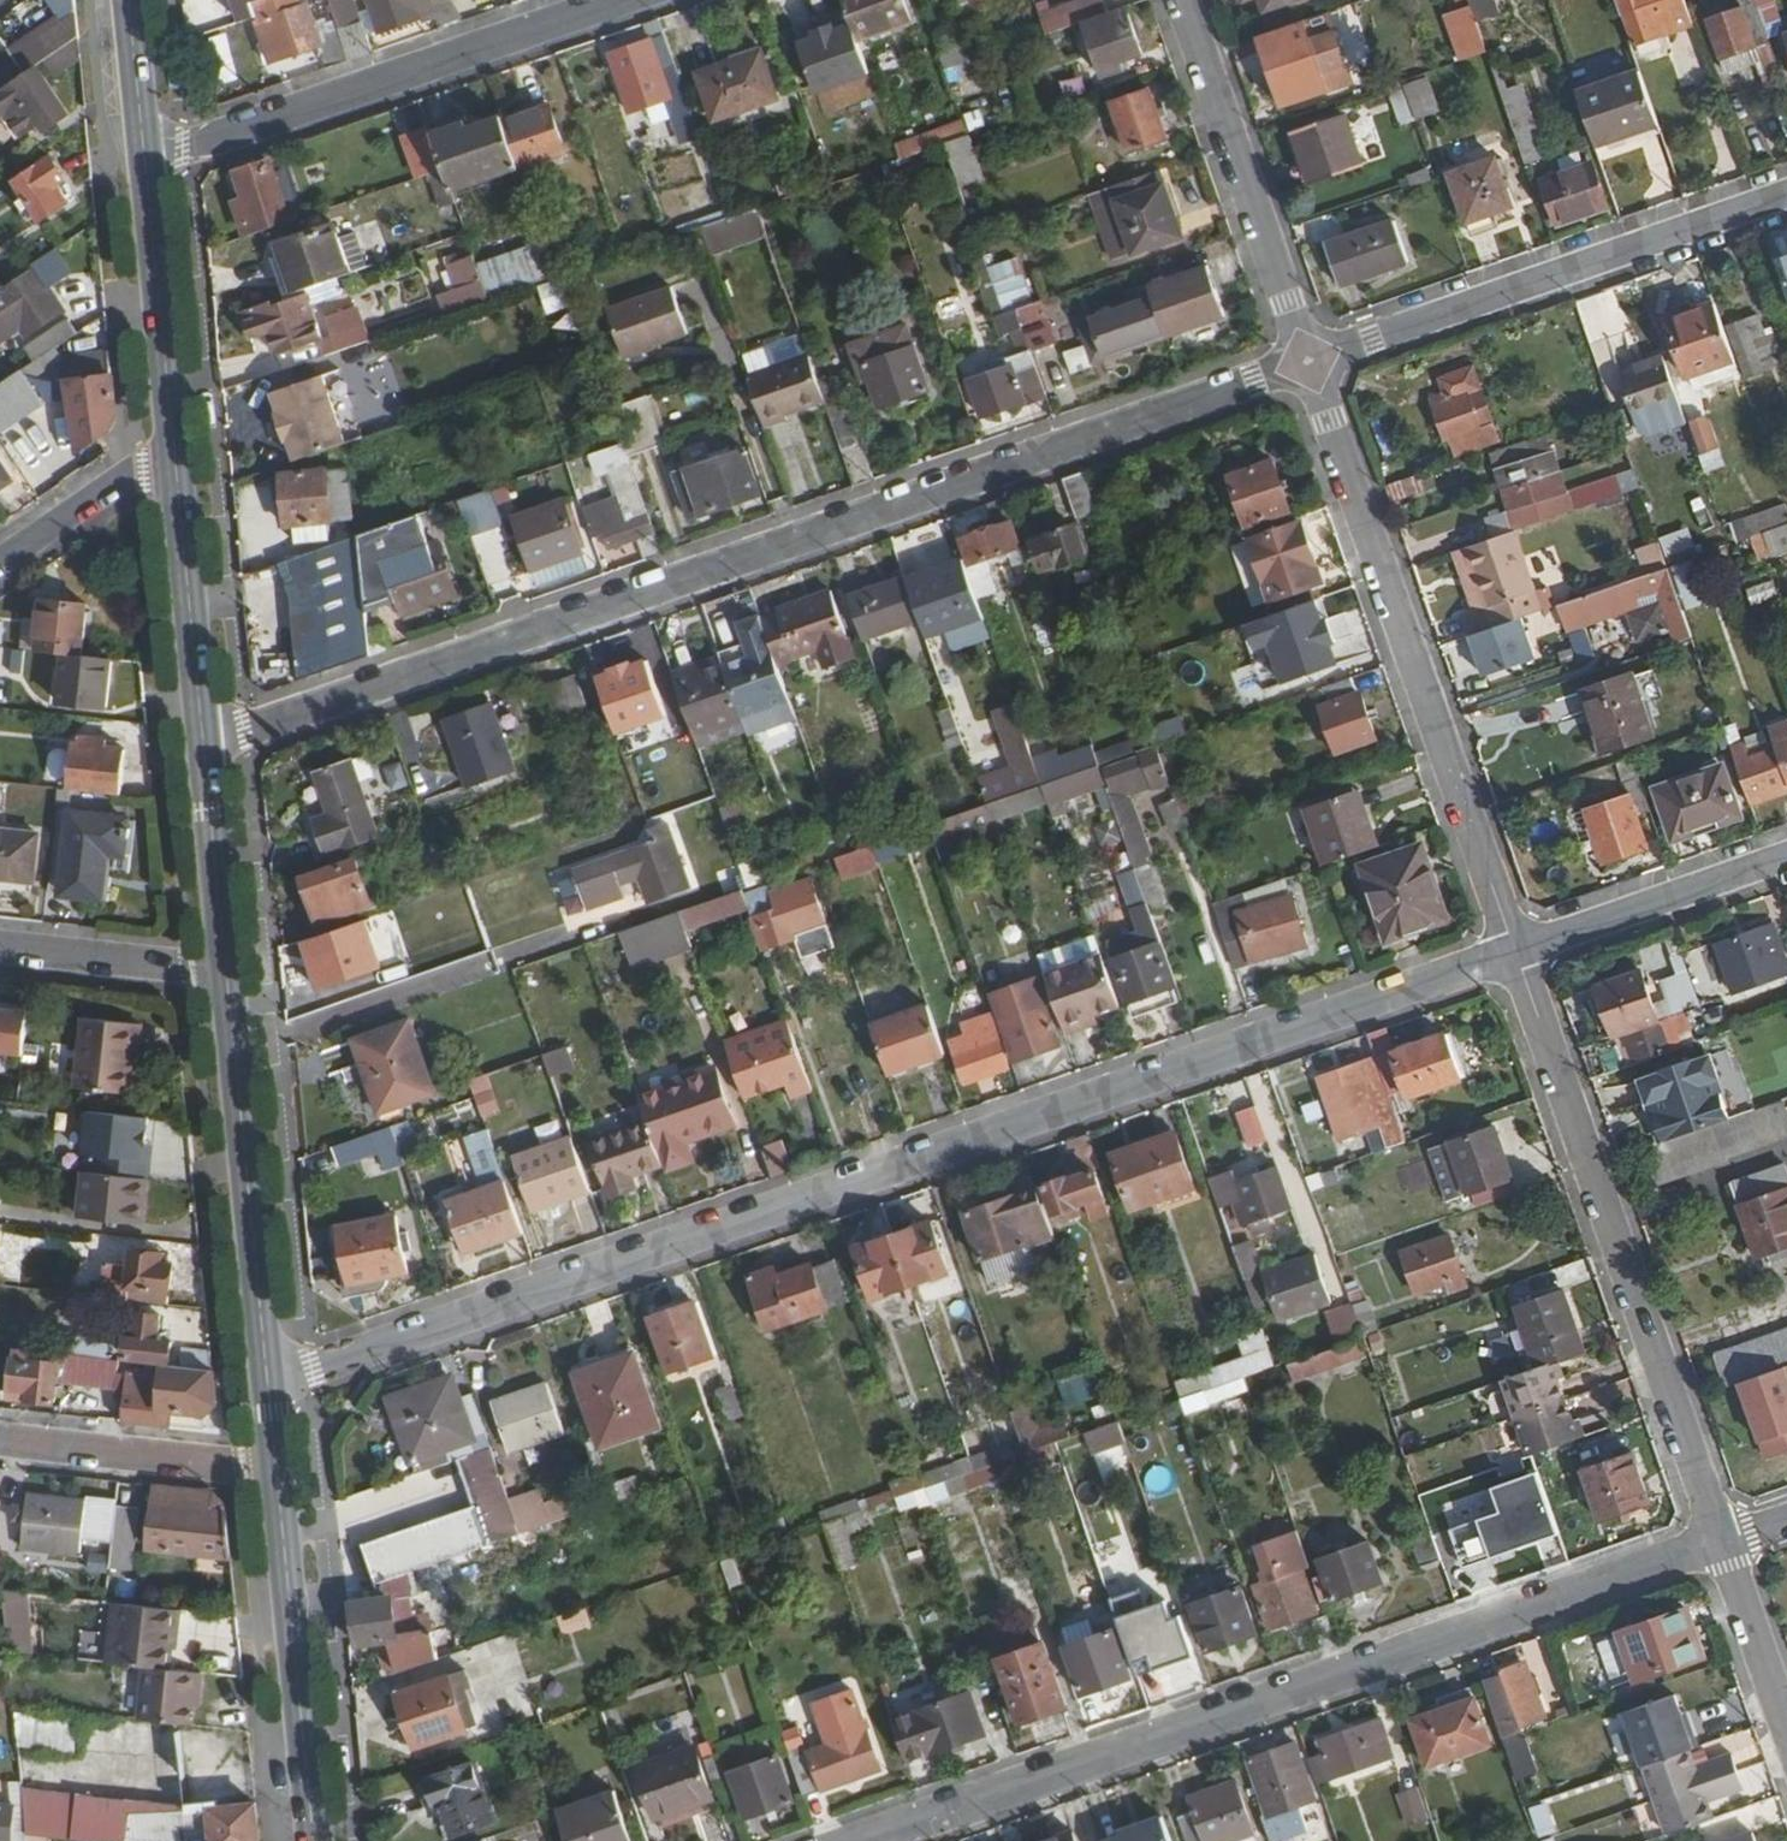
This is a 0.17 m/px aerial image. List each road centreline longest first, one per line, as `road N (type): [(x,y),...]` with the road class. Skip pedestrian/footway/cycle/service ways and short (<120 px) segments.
road 1 (residential): [(1514,952),(267,1385)]
road 2 (residential): [(1304,361),(203,744)]
road 3 (residential): [(1722,1541),(852,1840)]
road 4 (residential): [(1514,952),(1304,361)]
road 5 (residential): [(1722,1541),(1514,952)]
road 6 (residential): [(1786,194),(1304,361)]
road 7 (residential): [(627,0),(144,163)]
road 8 (secondary): [(226,969),(267,1385)]
road 9 (residential): [(1304,361),(1182,0)]
road 10 (secondary): [(275,1466),(315,1840)]
road 11 (secondary): [(174,448),(203,744)]
road 12 (residential): [(1514,952),(1786,855)]
road 13 (secondary): [(144,163),(174,448)]
road 14 (residential): [(275,1466),(0,1440)]
road 15 (residential): [(0,943),(226,969)]
road 16 (secondary): [(203,744),(226,969)]
road 17 (residential): [(174,448),(0,563)]
road 18 (residential): [(1786,1723),(1722,1541)]
road 19 (secondary): [(127,0),(144,163)]

